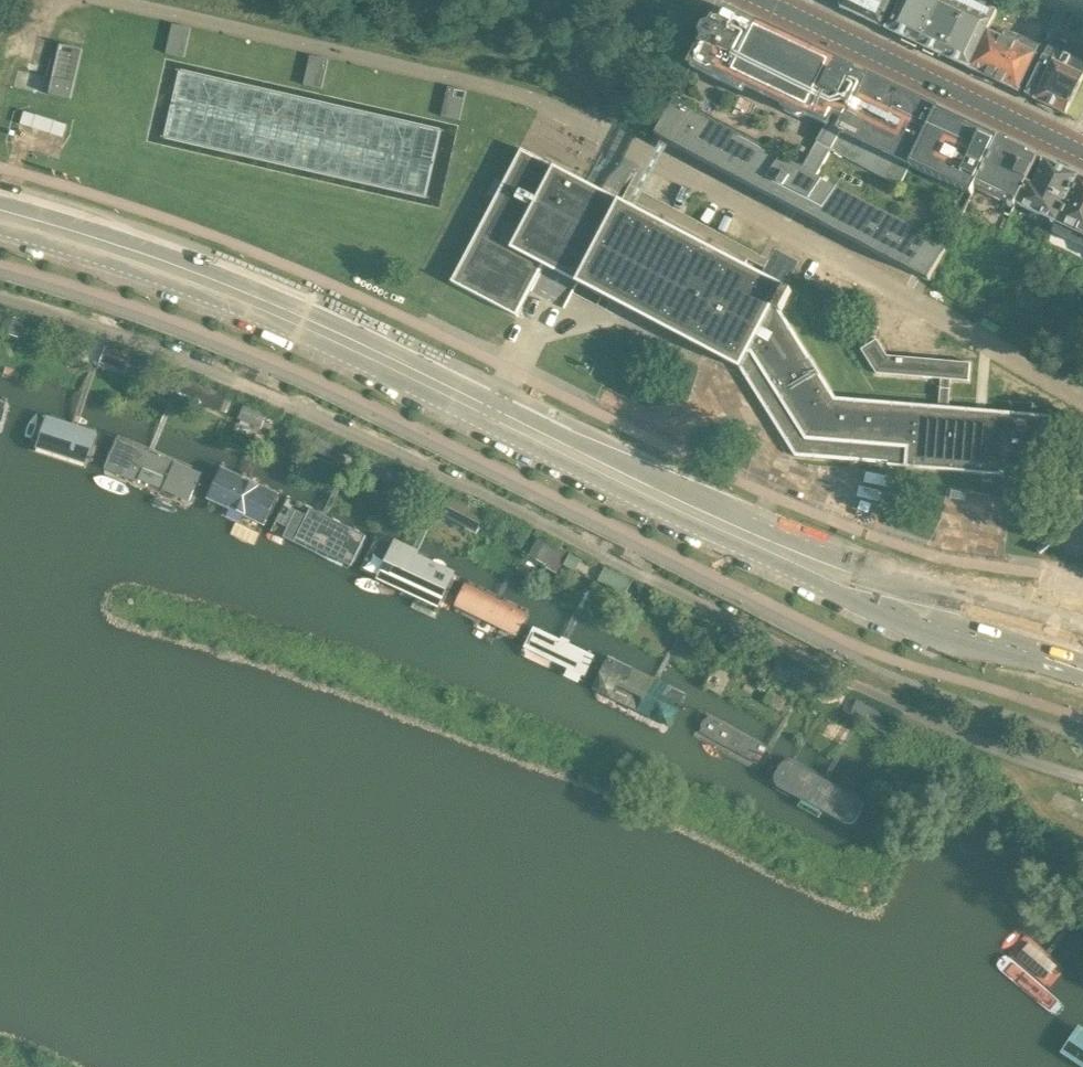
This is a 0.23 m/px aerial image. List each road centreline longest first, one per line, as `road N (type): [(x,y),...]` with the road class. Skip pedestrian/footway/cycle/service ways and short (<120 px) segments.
road 1 (residential): [(1082,780),(926,718),(404,456),(235,380),(0,298)]
road 2 (primary): [(214,277),(395,374),(560,431)]
road 3 (primary): [(560,431),(389,341),(214,277)]
road 4 (tertiary): [(1082,150),(762,0)]
road 5 (primary): [(820,557),(921,604),(995,668),(1082,696)]
road 6 (primary): [(820,557),(560,431)]
road 7 (primary): [(1082,623),(820,557)]
road 8 (primary): [(214,277),(0,206)]

